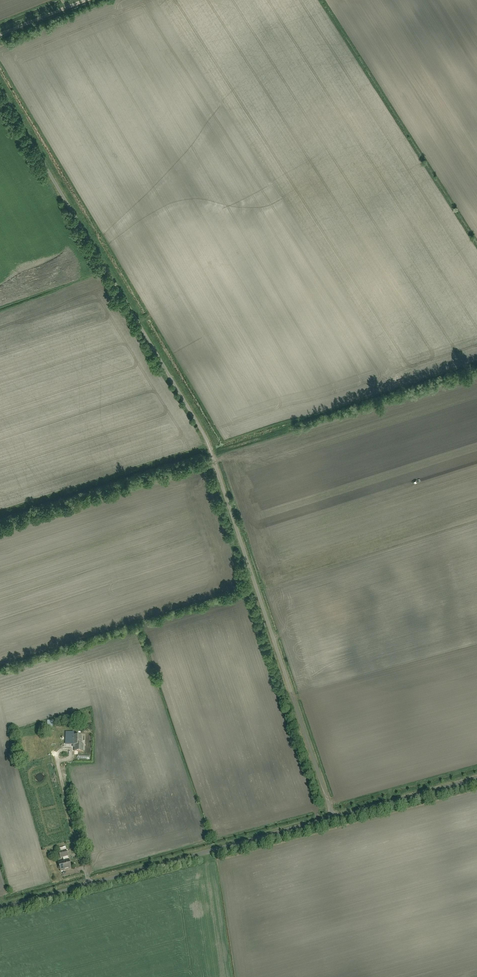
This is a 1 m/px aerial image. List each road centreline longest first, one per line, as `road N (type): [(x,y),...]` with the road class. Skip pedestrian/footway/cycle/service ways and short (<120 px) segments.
road 1 (residential): [(332,816),(204,434),(0,87)]
road 2 (residential): [(0,907),(332,816)]
road 3 (residential): [(332,816),(476,778)]
road 4 (track): [(90,881),(55,749)]

